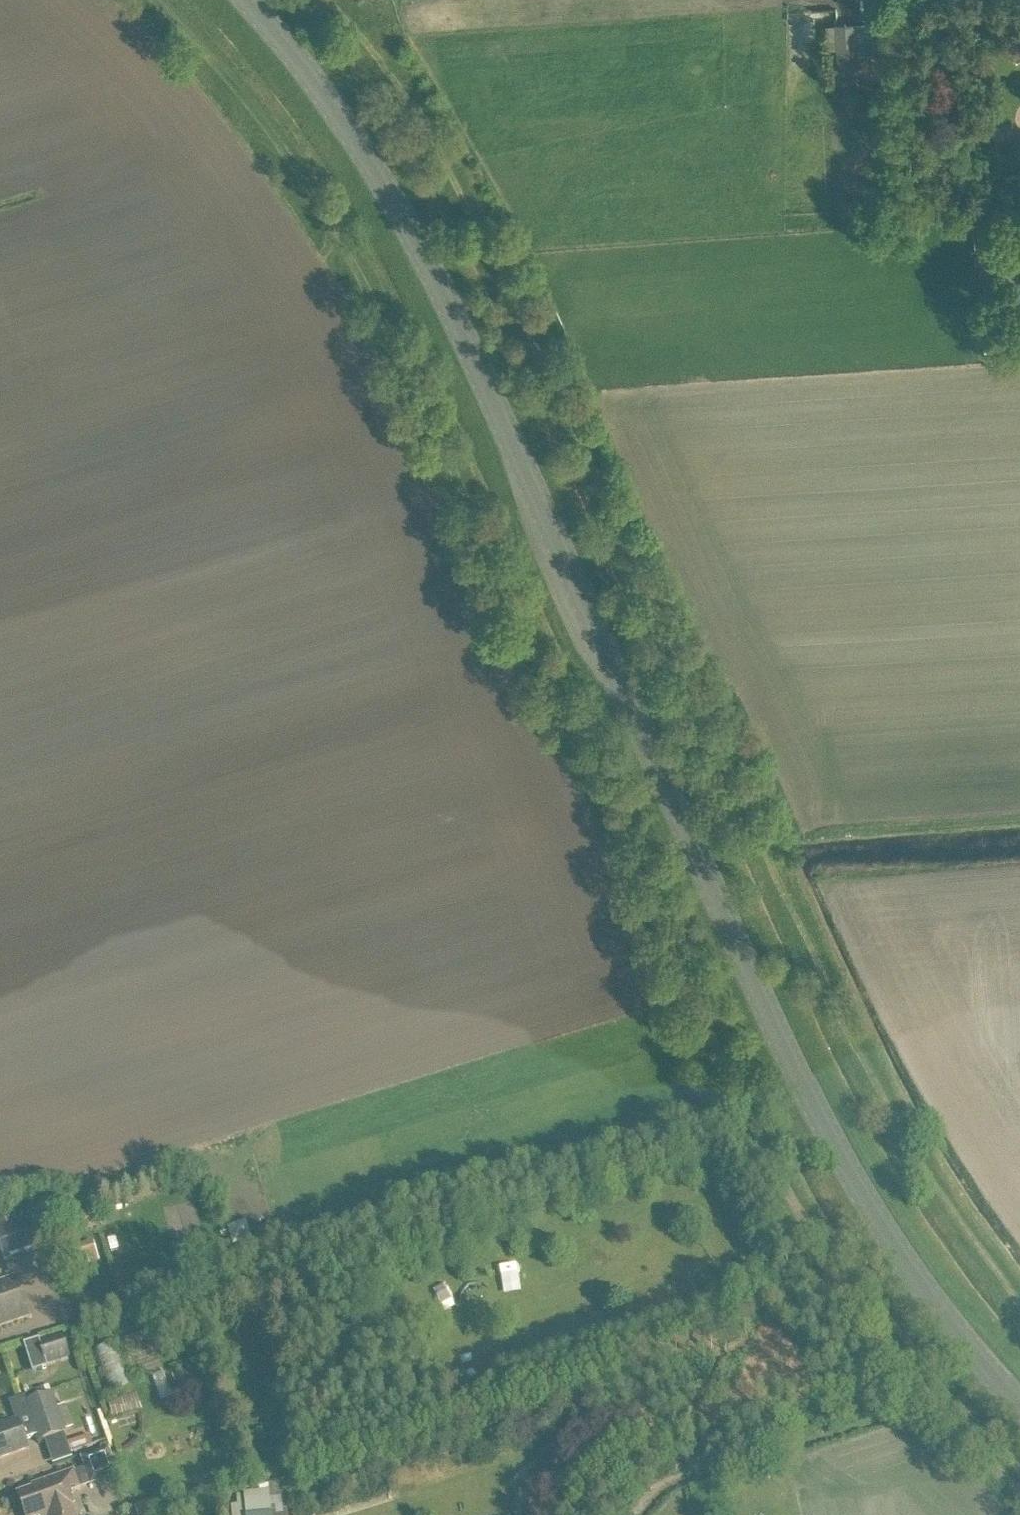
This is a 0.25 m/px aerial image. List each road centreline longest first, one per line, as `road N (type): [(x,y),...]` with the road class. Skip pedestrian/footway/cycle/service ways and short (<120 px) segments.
road 1 (primary): [(1019,1410),(923,1293),(844,1166),(384,188),(250,0)]

